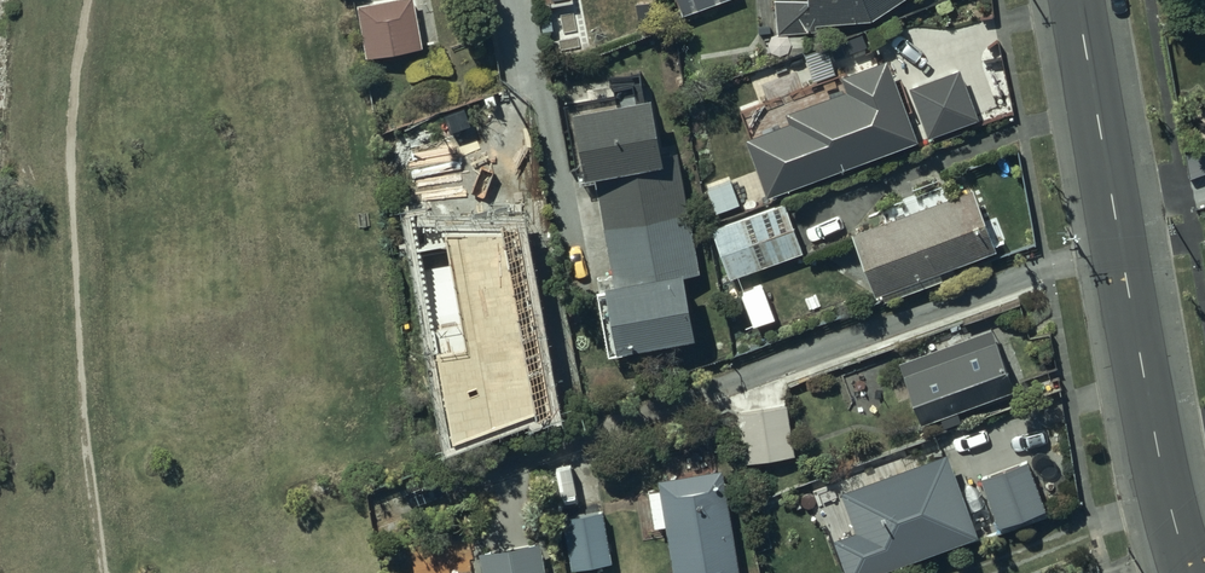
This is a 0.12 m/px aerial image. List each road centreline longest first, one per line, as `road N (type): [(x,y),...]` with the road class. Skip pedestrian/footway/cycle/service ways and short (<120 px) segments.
road 1 (residential): [(1077,0),(1172,503)]
road 2 (unclassified): [(1172,503),(960,572)]

